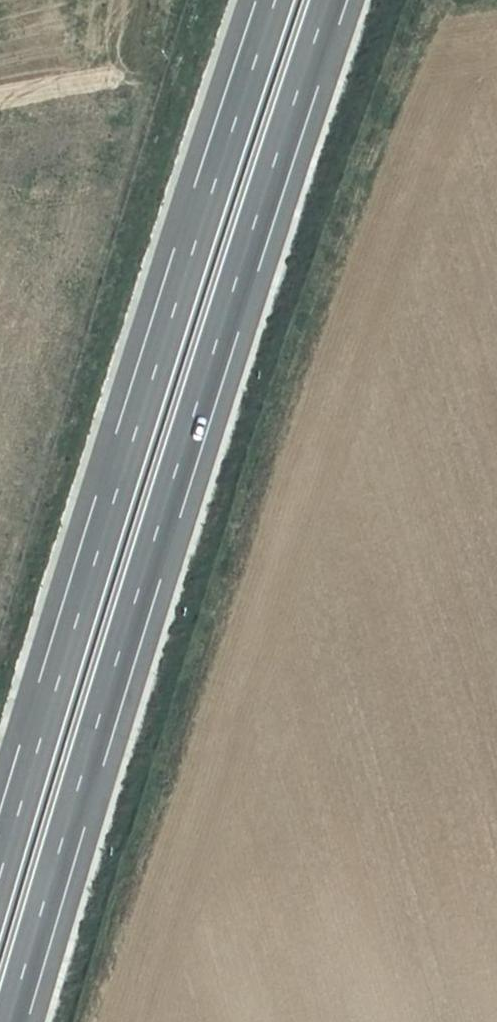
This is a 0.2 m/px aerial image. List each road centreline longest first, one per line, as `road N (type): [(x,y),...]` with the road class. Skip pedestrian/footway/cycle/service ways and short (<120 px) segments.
road 1 (motorway): [(3,1021),(331,0)]
road 2 (motorway): [(275,0),(0,852)]

